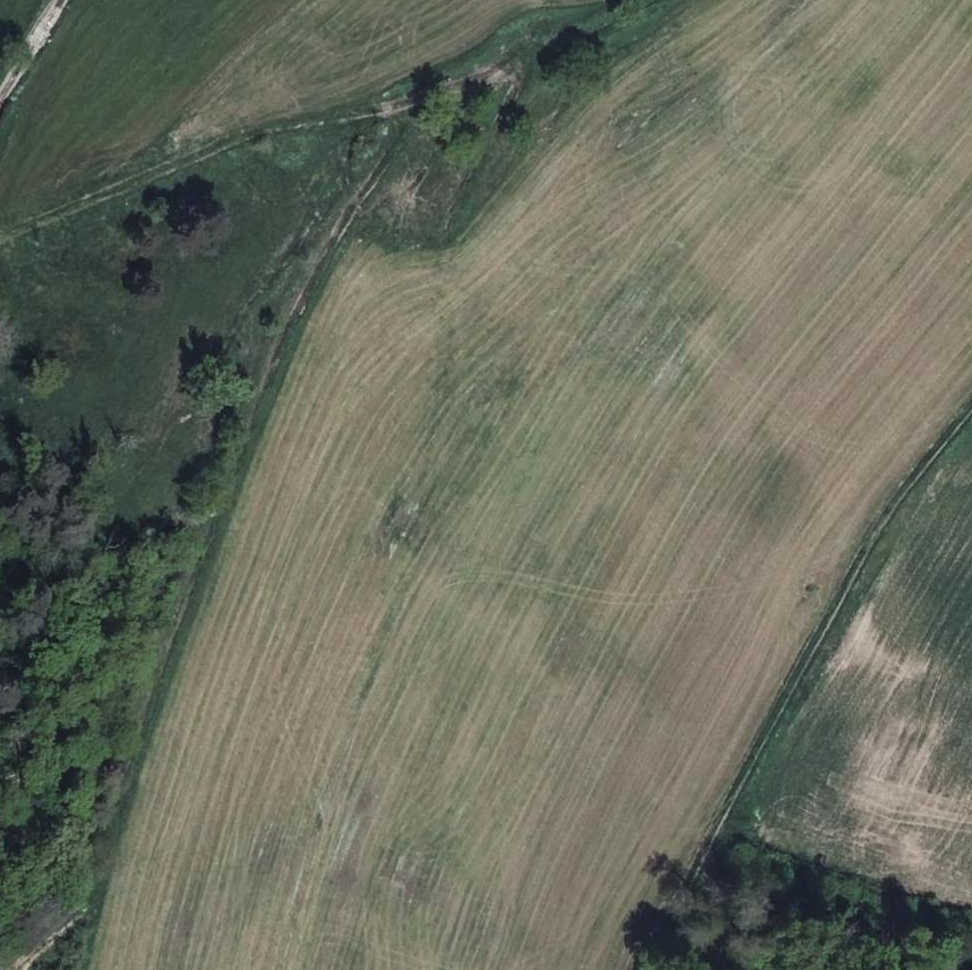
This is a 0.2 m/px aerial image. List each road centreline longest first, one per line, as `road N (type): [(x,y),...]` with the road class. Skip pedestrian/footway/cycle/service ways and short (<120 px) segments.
road 1 (track): [(654,969),(690,870),(859,564),(899,497),(971,407)]

